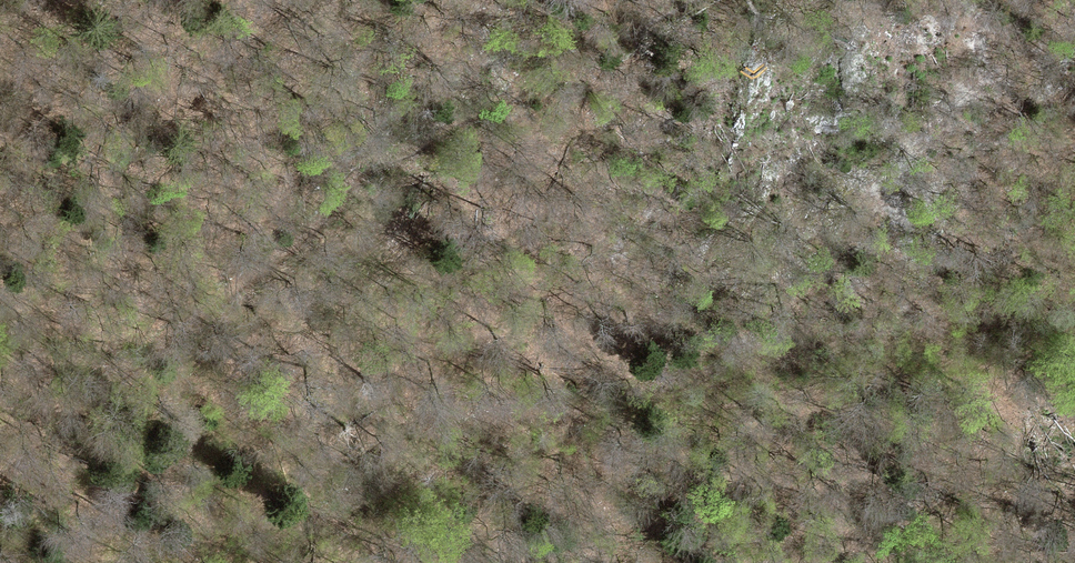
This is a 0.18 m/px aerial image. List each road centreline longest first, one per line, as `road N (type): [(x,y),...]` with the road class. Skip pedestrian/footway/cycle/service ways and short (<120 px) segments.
road 1 (track): [(232,562),(290,538),(408,466),(539,414),(867,337),(1074,307)]
road 2 (track): [(681,0),(299,245),(81,407),(0,491)]

